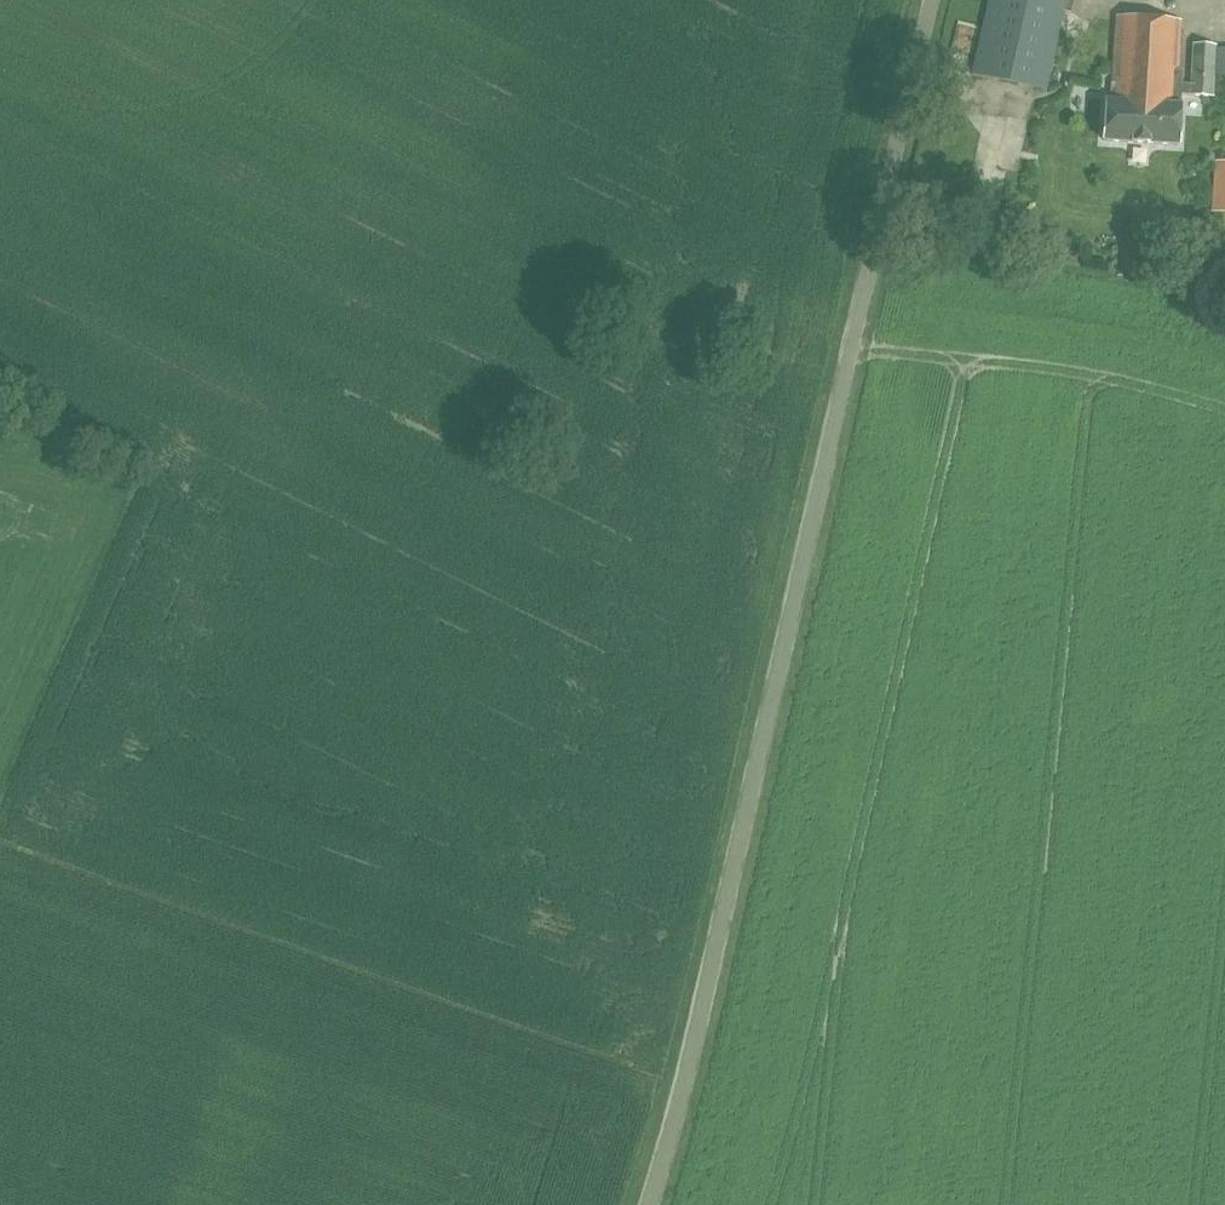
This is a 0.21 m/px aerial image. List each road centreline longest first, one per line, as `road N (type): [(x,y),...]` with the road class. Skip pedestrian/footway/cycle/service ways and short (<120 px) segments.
road 1 (unclassified): [(651,1204),(708,1004),(933,0)]

